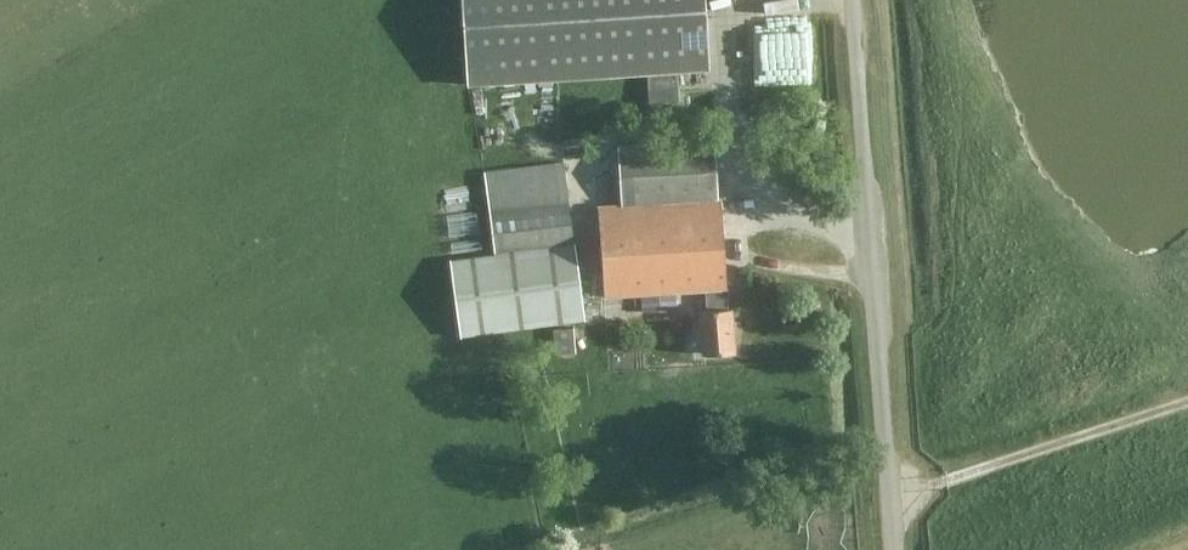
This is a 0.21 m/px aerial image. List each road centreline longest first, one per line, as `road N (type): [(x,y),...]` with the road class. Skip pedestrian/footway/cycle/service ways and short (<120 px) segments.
road 1 (unclassified): [(895,549),(853,0)]

